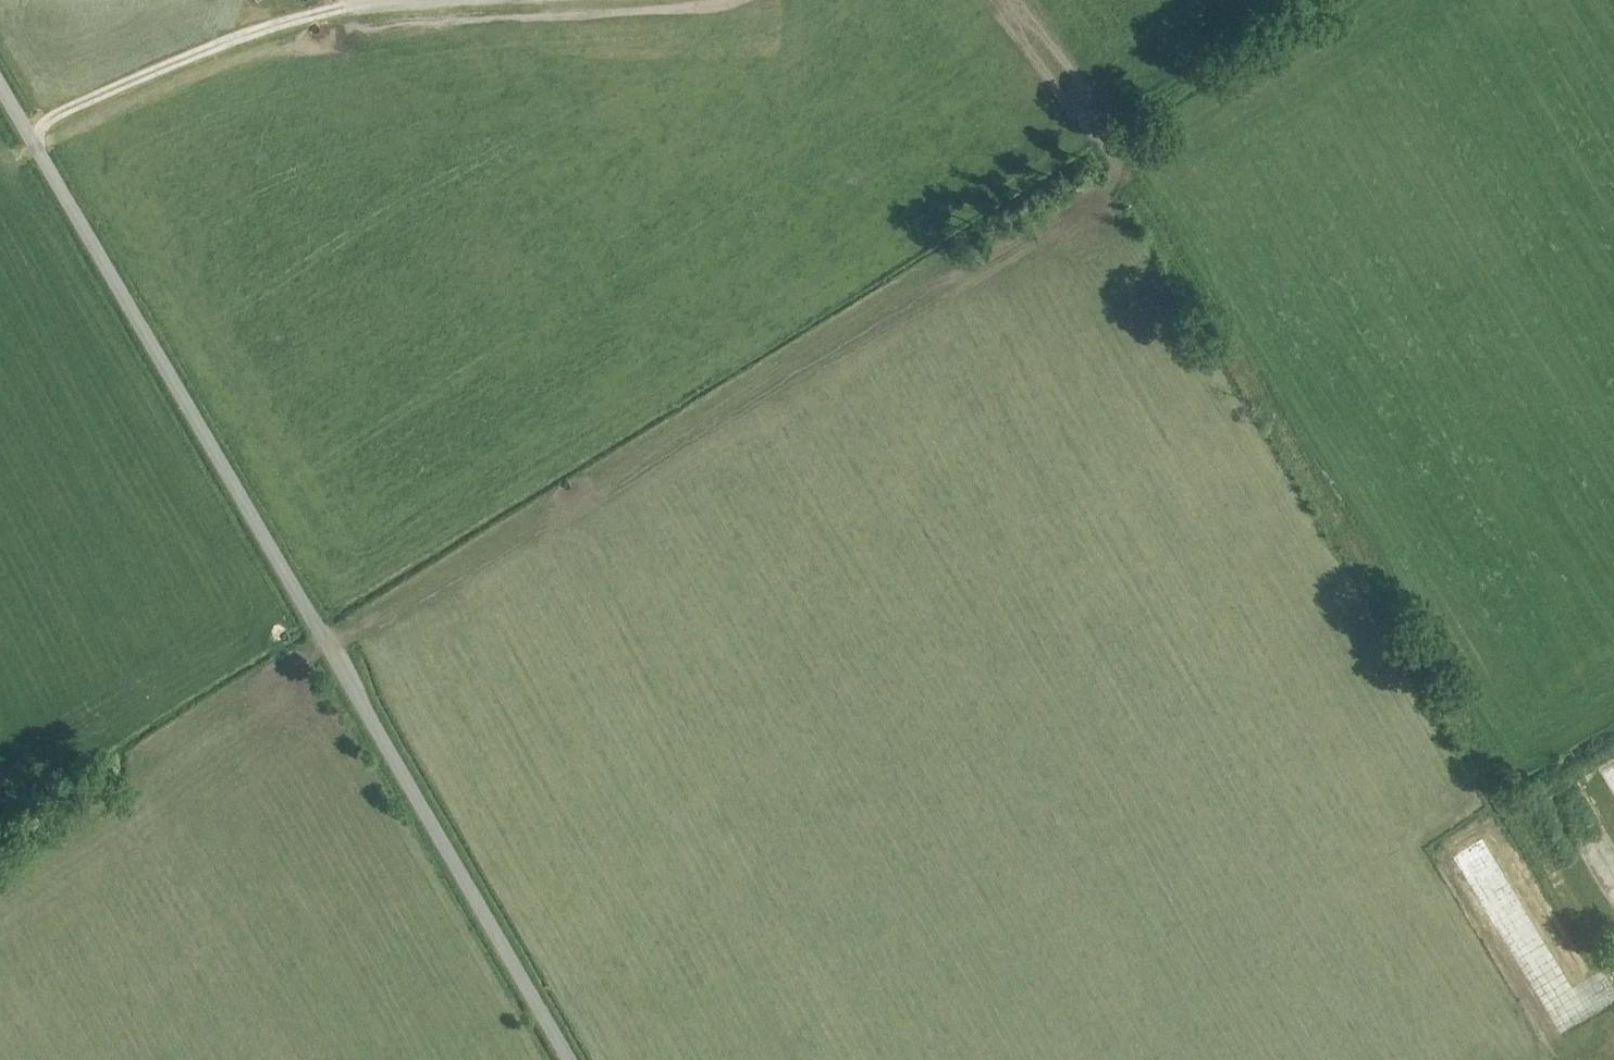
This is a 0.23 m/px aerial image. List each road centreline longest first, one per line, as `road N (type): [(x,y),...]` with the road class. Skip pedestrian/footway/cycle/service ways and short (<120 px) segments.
road 1 (track): [(1610,953),(1499,789),(1110,151),(1119,126),(1316,0)]
road 2 (unclassified): [(569,1059),(0,86)]

